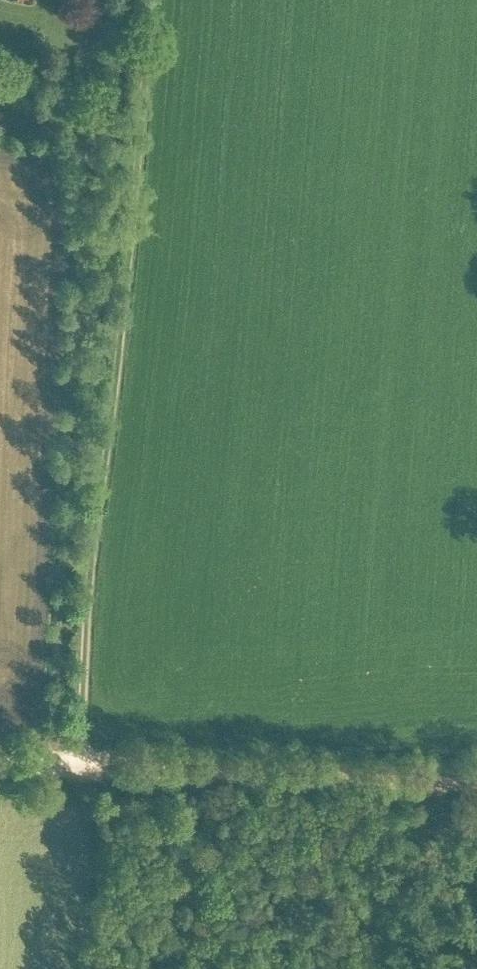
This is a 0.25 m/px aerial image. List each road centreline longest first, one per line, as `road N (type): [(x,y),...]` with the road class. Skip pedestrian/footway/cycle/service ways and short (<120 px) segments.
road 1 (track): [(77,768),(86,565),(102,448),(76,197),(54,97),(59,0)]
road 2 (track): [(476,792),(0,764)]
road 3 (track): [(86,295),(113,228),(138,0)]

